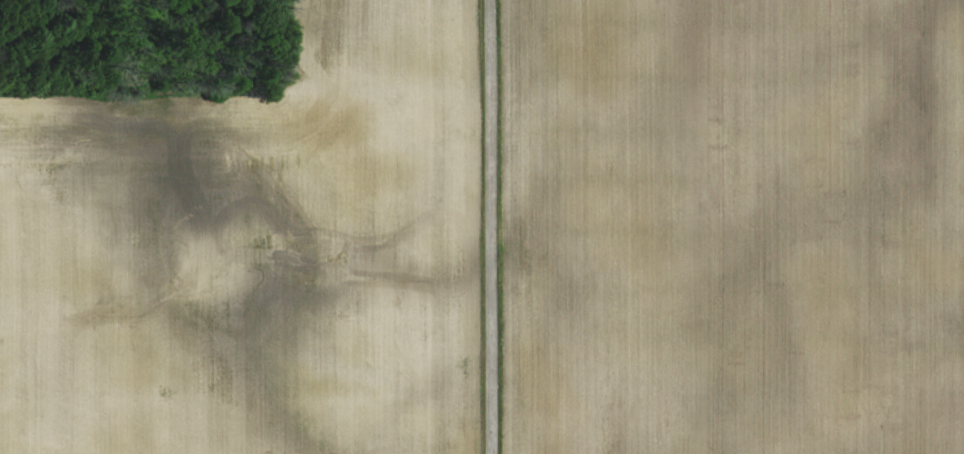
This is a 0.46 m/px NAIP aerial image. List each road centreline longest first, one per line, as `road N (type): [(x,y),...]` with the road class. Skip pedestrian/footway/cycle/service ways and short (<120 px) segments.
road 1 (residential): [(489,453),(487,0)]

